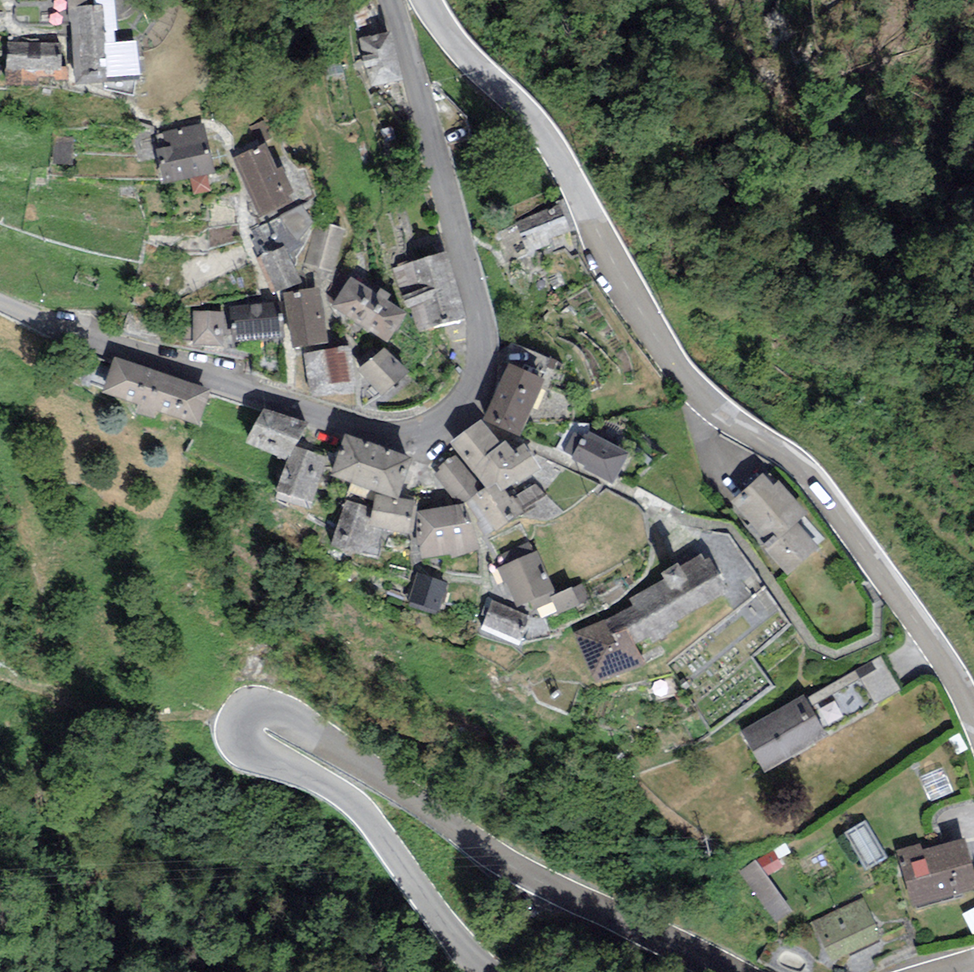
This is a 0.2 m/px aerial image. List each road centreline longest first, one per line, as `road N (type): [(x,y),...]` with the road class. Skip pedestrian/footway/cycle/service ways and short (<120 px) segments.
road 1 (tertiary): [(490,971),(357,806),(243,740),(247,713),(286,714),(536,870),(728,971)]
road 2 (tertiary): [(391,0),(482,336),(467,401),(445,424),(420,436),(375,433),(132,359),(0,303)]
road 3 (tertiary): [(973,716),(932,642),(810,476),(686,378),(545,135),(471,61),(429,0)]

